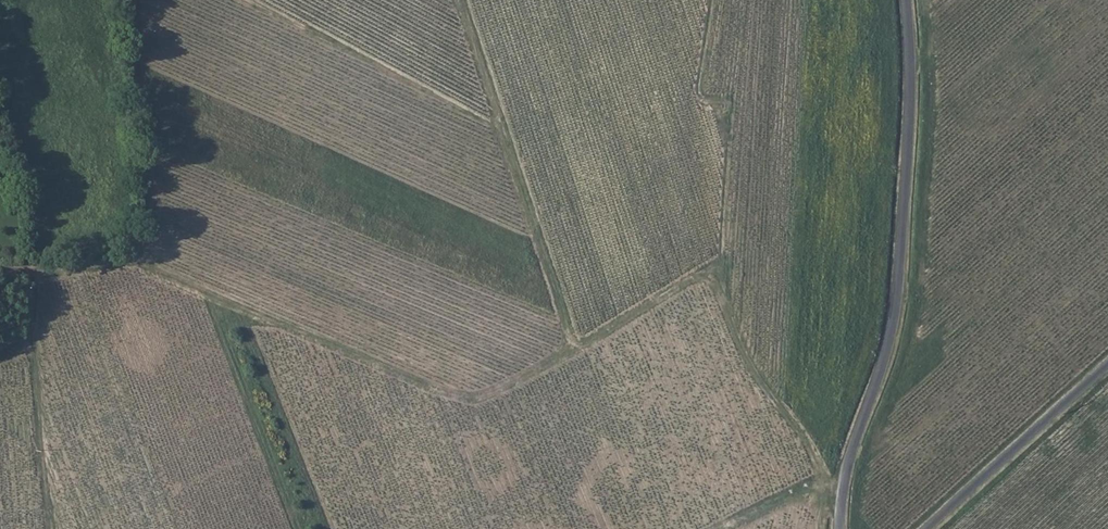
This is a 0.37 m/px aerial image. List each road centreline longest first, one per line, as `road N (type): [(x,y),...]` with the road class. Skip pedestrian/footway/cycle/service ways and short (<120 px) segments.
road 1 (unclassified): [(839,528),(845,477),(899,299),(906,0)]
road 2 (track): [(133,0),(147,235),(131,258),(32,276)]
road 3 (track): [(843,486),(801,492),(724,528)]

